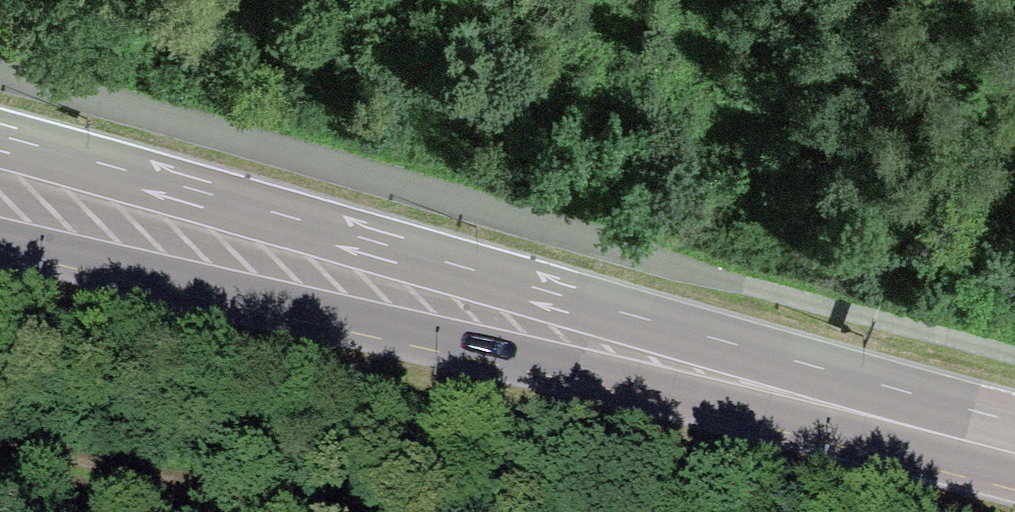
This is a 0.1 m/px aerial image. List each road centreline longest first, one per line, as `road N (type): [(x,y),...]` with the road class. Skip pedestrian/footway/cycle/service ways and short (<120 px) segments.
road 1 (primary): [(1014,423),(0,148)]
road 2 (primary): [(0,242),(1014,480)]
road 3 (track): [(0,469),(204,511)]

